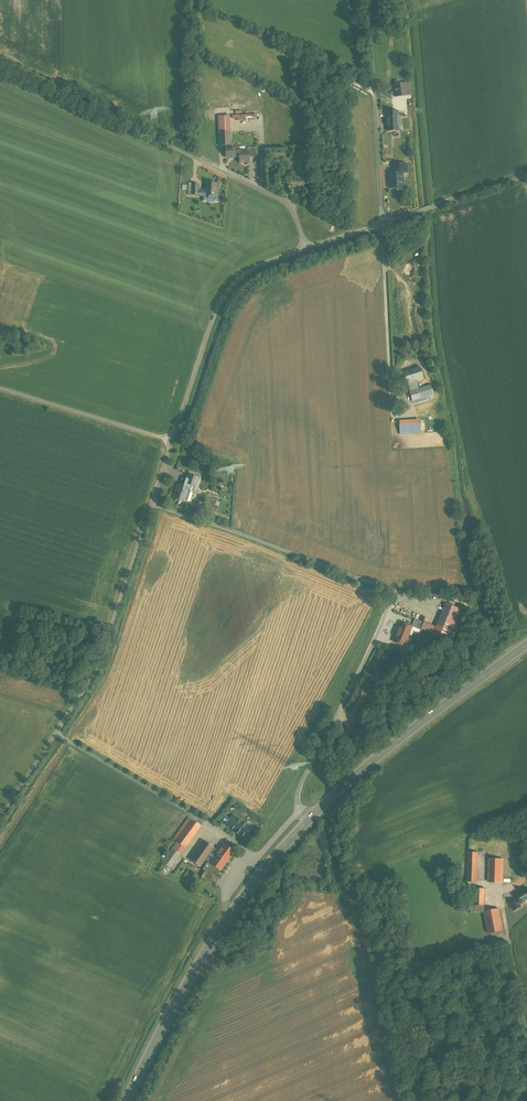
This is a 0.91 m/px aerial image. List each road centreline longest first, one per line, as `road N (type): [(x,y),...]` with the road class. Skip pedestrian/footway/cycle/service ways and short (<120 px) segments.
road 1 (secondary): [(526,645),(359,772),(265,868),(187,980),(126,1100)]
road 2 (unclassified): [(152,503),(389,593),(376,639),(299,789),(298,812)]
road 3 (unclassified): [(0,62),(273,197),(290,210),(306,249)]
road 4 (unclassified): [(0,817),(98,665),(152,503)]
road 5 (unclassified): [(171,441),(226,294),(248,272),(306,249)]
road 6 (unclassified): [(371,0),(381,224)]
road 7 (unclassified): [(171,441),(0,388)]
road 8 (unclassified): [(381,224),(526,176)]
road 9 (unclassified): [(526,1031),(503,900)]

